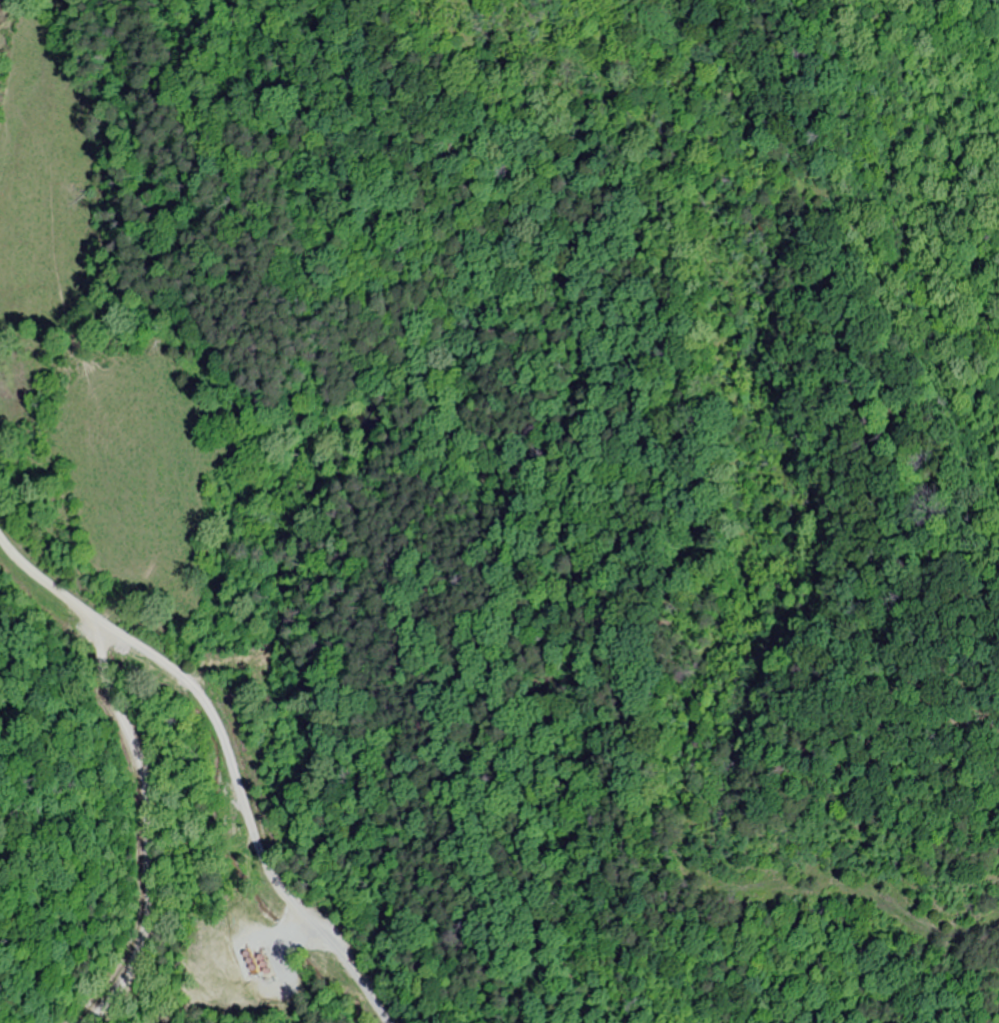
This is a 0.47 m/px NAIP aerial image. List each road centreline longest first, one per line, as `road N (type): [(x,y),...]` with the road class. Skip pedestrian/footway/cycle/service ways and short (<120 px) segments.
road 1 (residential): [(387,1022),(350,965),(276,882),(200,692),(44,577),(0,531)]

